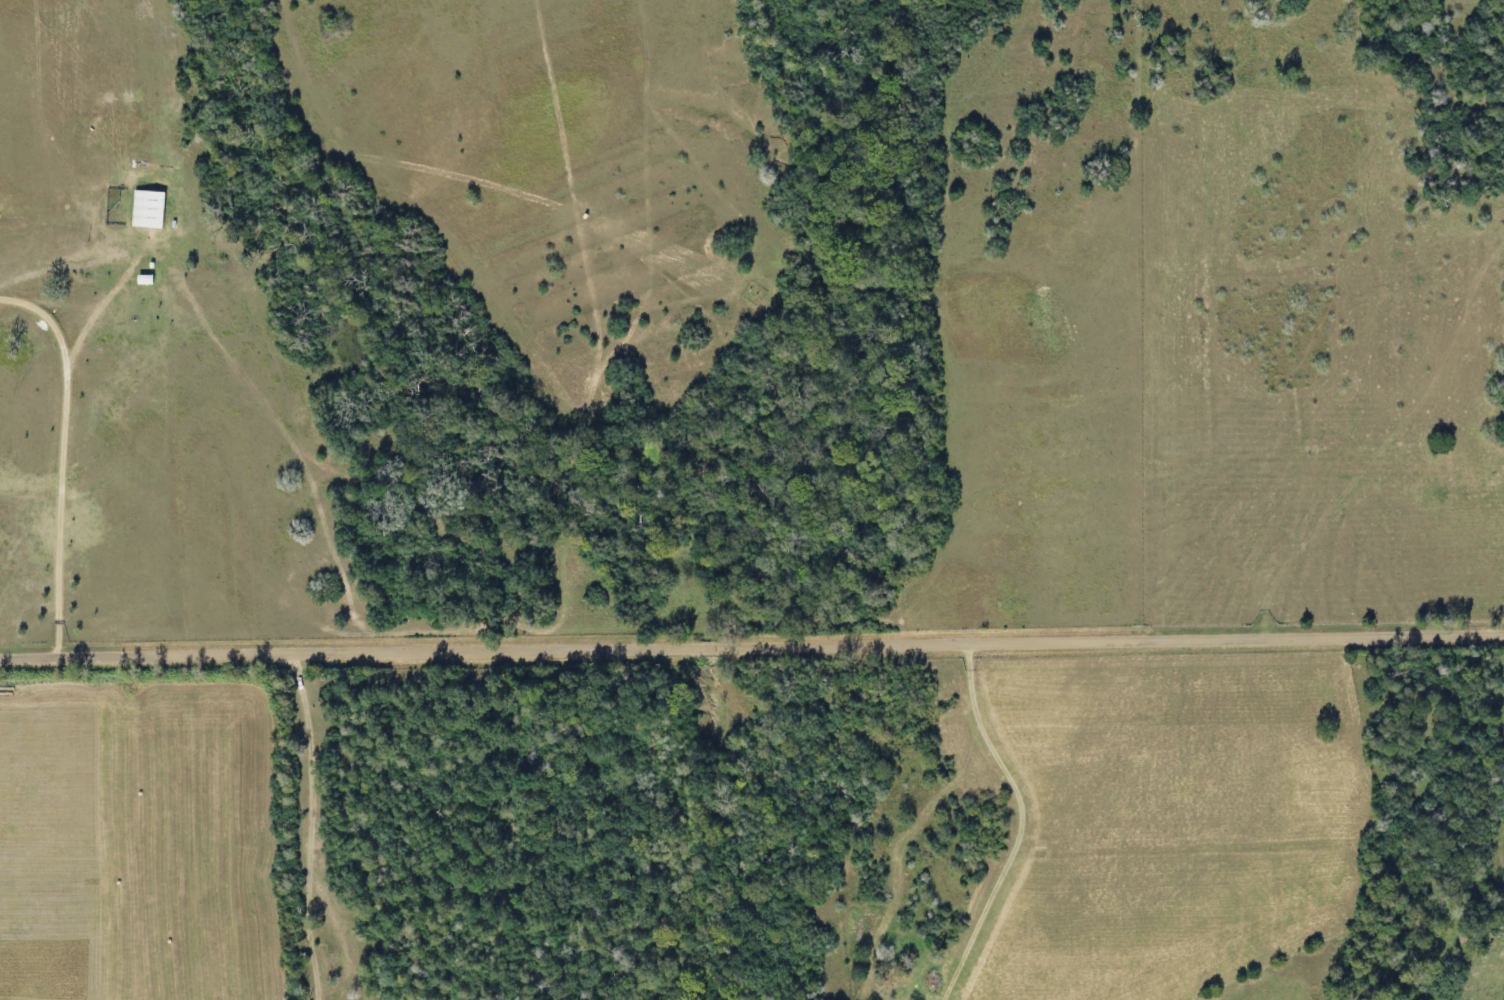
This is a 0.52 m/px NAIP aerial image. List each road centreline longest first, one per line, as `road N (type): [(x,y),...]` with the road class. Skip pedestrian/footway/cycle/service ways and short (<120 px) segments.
road 1 (residential): [(0,657),(1503,637)]
road 2 (residential): [(340,999),(344,966),(313,885),(302,653)]
road 3 (residential): [(1503,421),(1477,338),(1493,227),(1503,218)]

